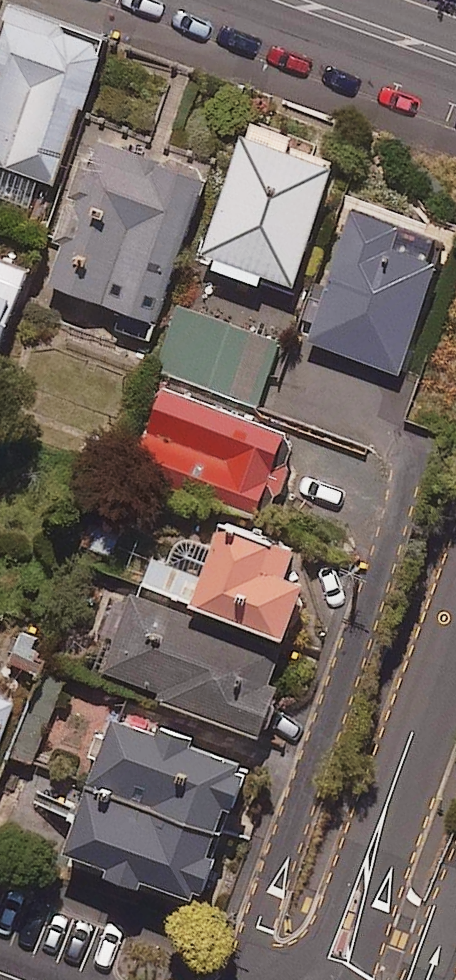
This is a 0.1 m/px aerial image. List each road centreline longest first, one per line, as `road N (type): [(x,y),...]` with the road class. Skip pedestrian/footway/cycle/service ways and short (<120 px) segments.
road 1 (residential): [(323,979),(455,632)]
road 2 (tertiary): [(293,0),(455,60)]

